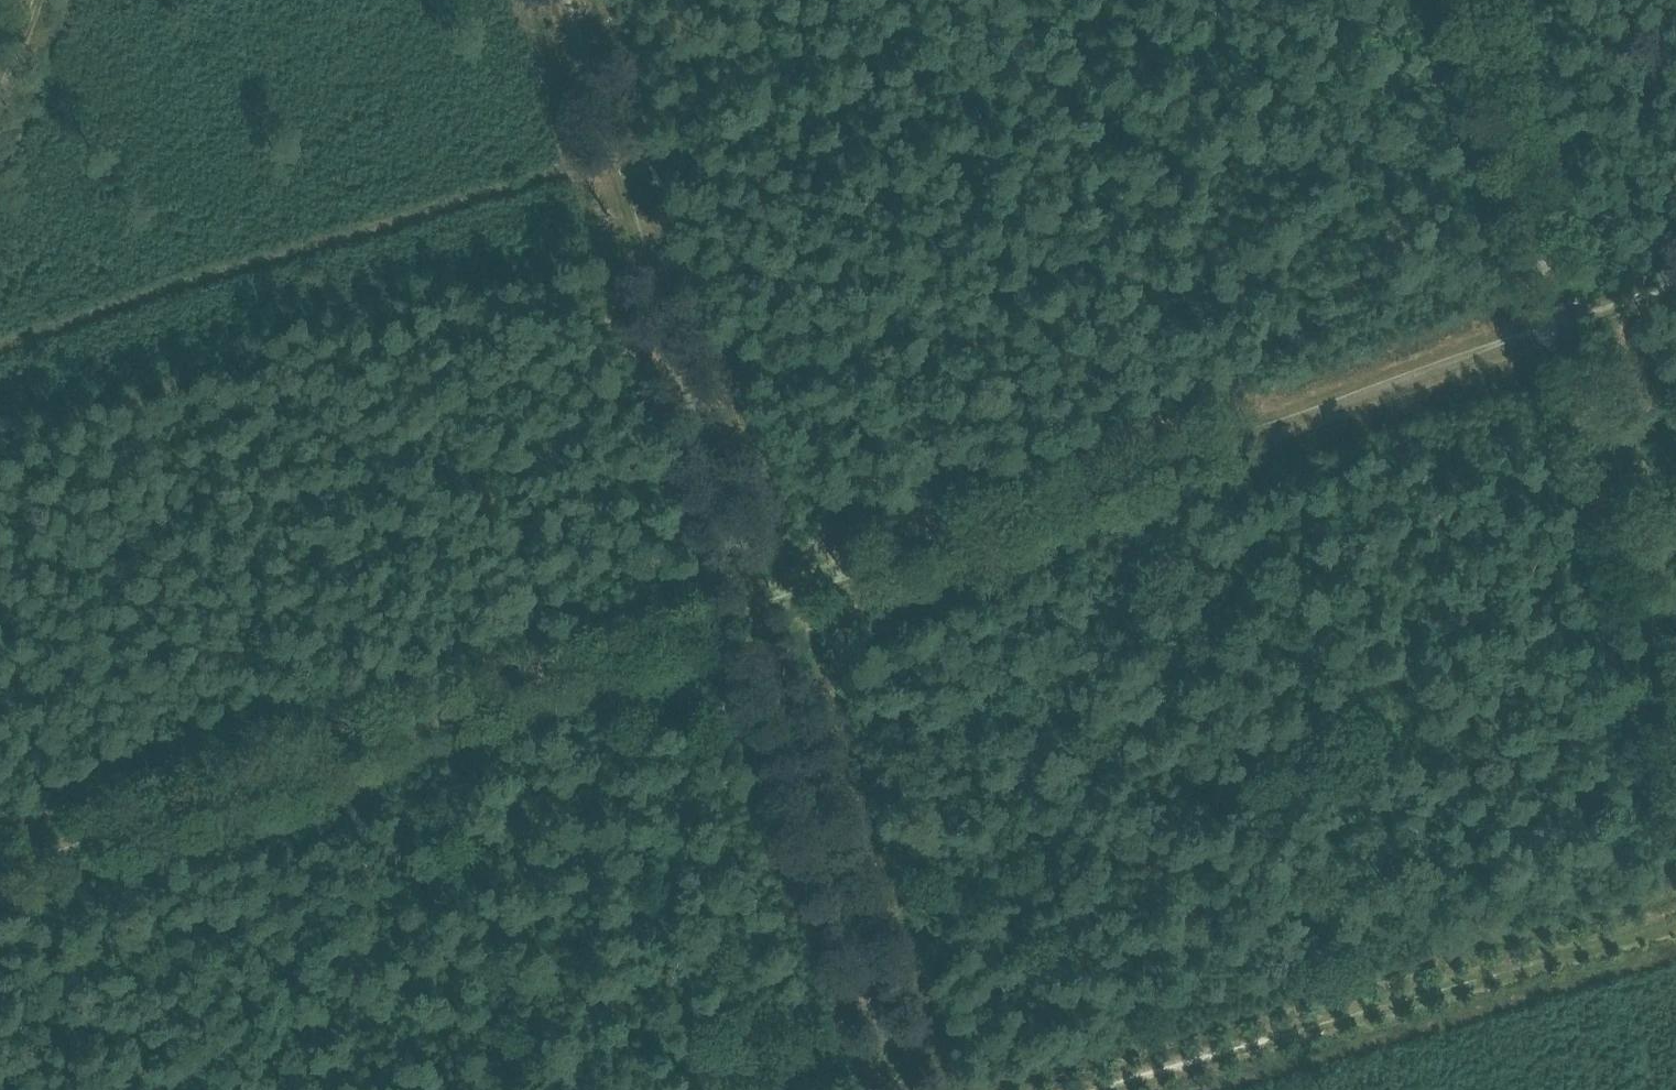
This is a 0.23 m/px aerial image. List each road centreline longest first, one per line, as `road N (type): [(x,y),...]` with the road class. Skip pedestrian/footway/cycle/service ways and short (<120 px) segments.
road 1 (track): [(754,605),(1565,330)]
road 2 (track): [(754,605),(0,870)]
road 3 (track): [(1565,330),(1675,717)]
road 4 (track): [(1467,0),(1565,330)]

